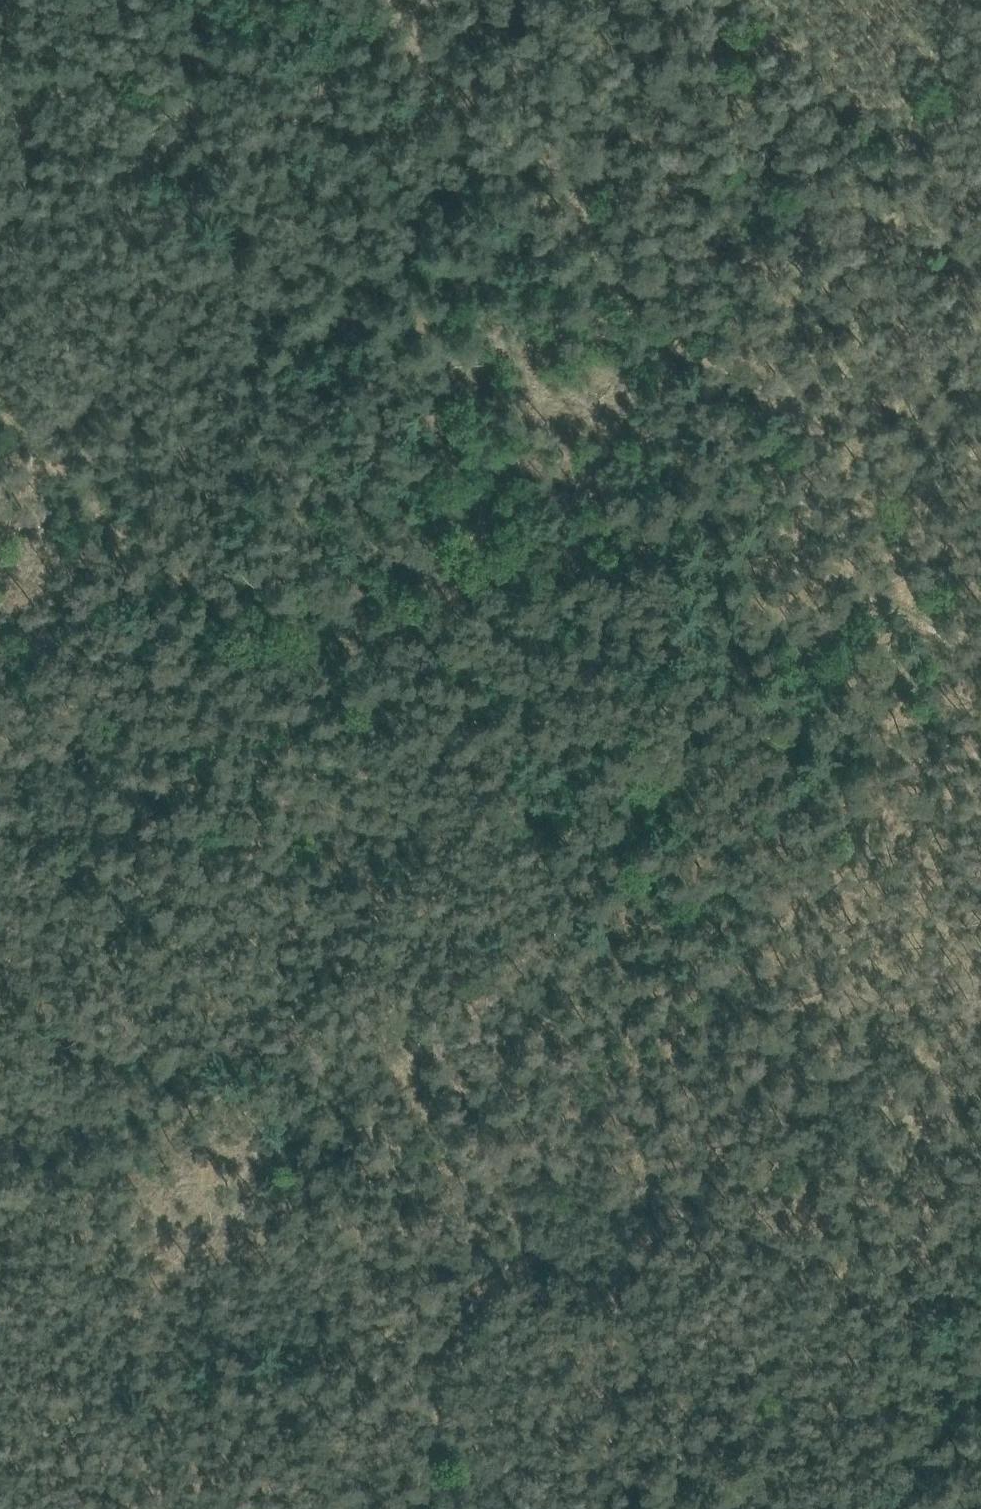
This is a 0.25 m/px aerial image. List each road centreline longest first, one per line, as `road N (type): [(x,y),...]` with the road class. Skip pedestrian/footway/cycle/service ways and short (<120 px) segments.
road 1 (track): [(404,0),(423,25),(449,129),(534,136),(603,284),(718,358),(841,388),(783,555)]
road 2 (track): [(970,0),(841,388)]

